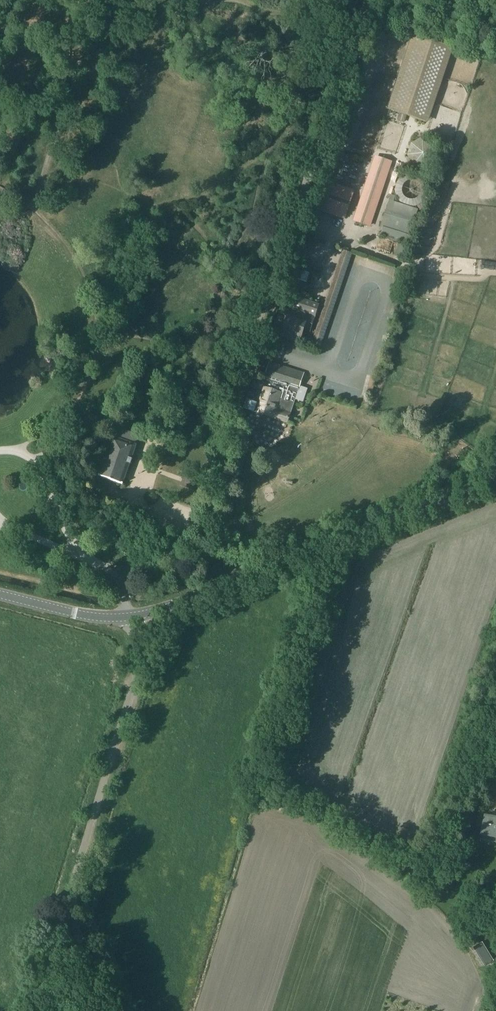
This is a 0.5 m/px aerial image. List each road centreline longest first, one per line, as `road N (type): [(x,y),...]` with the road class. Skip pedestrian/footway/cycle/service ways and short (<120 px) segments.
road 1 (unclassified): [(103,1010),(78,938),(76,867),(134,685),(130,618)]
road 2 (unclassified): [(369,0),(251,353)]
road 3 (tertiary): [(251,575),(495,477)]
road 4 (track): [(96,0),(34,209),(0,189)]
road 5 (track): [(0,523),(81,558),(33,458),(3,449)]
road 6 (unclassified): [(251,575),(233,524),(246,437),(239,391),(251,353)]
road 7 (tertiary): [(0,594),(130,618)]
road 8 (tertiary): [(130,618),(251,575)]

